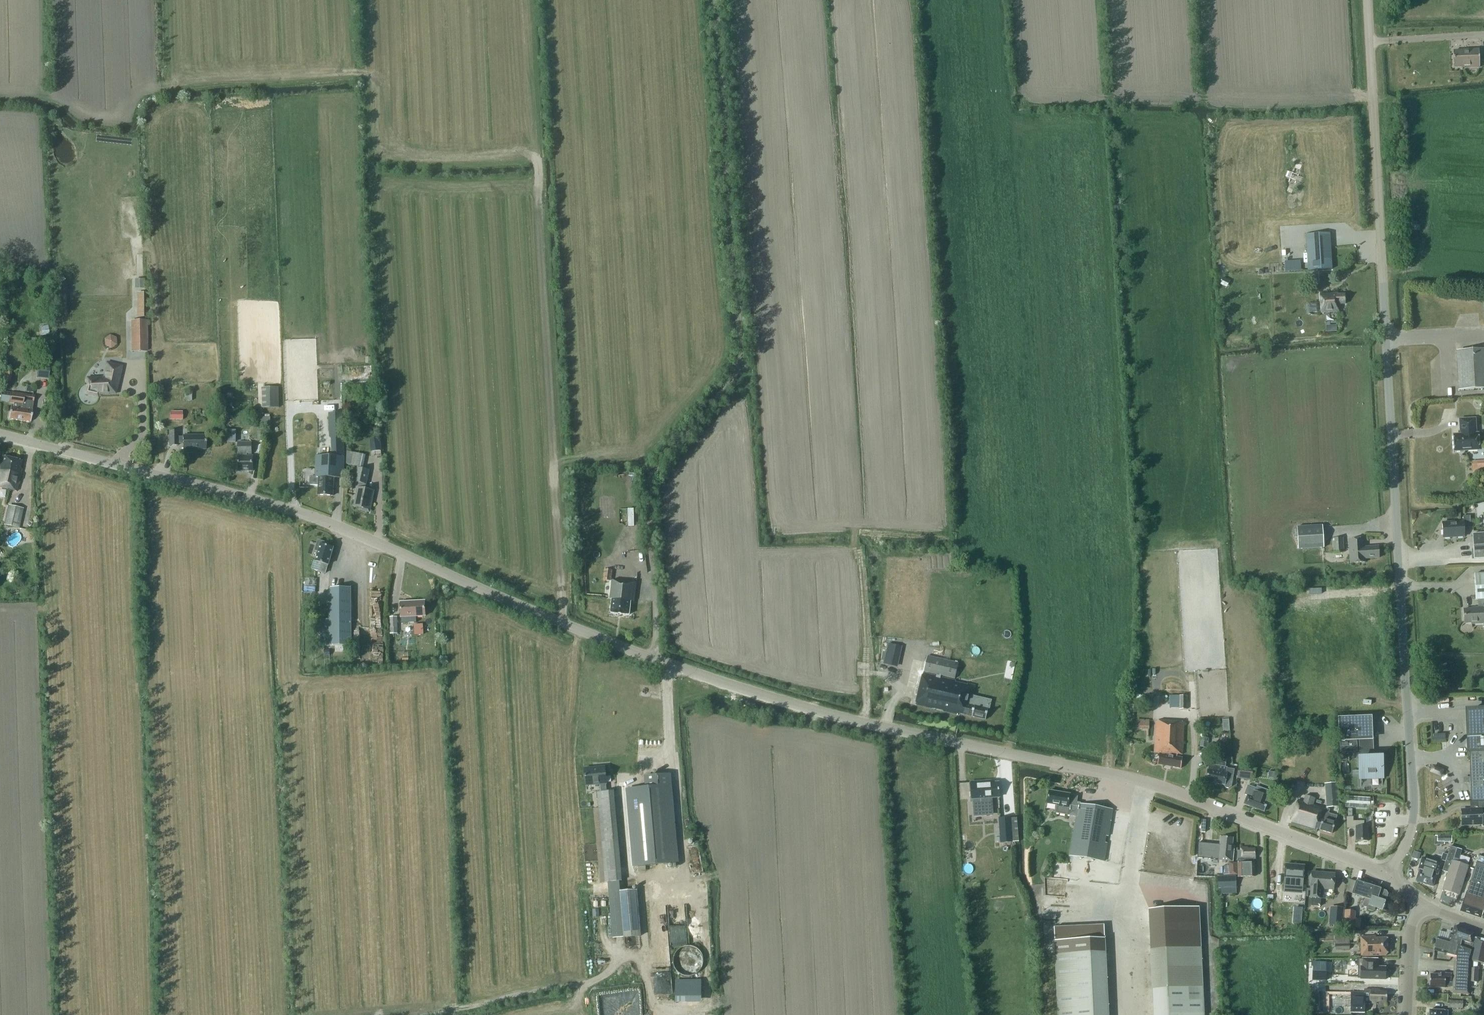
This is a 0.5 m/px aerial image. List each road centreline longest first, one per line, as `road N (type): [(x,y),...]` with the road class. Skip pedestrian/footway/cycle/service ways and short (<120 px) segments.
road 1 (tertiary): [(1388,879),(1198,801),(811,712),(564,624),(323,520),(0,436)]
road 2 (track): [(564,624),(533,158),(410,159),(383,137),(382,85),(359,71),(142,88),(117,118),(55,98),(0,94)]
road 3 (unclassified): [(1388,879),(1413,816),(1366,0)]
road 4 (track): [(714,0),(737,367),(648,471),(658,659)]
road 5 (track): [(396,1014),(586,985),(655,949),(651,880),(684,863),(670,663)]

